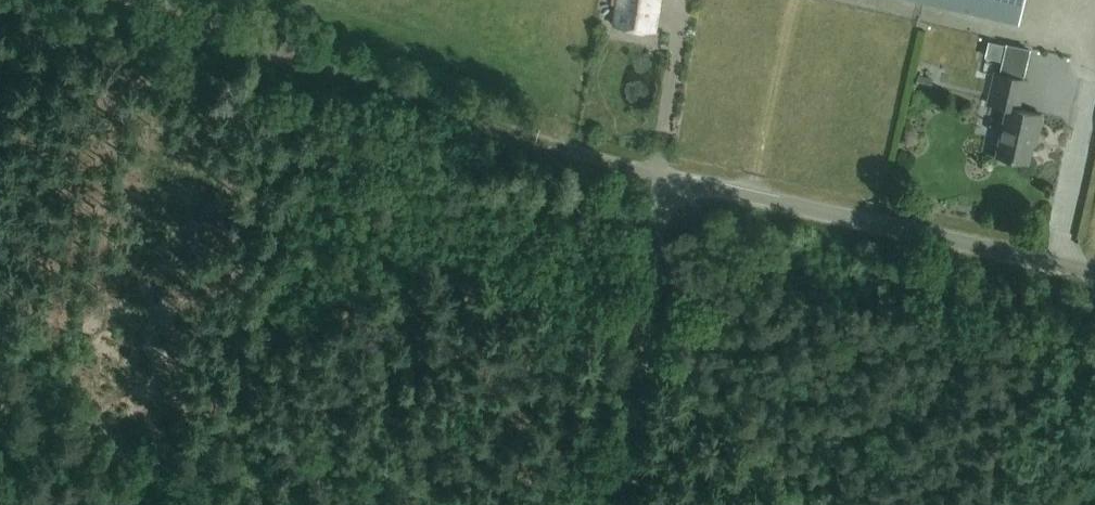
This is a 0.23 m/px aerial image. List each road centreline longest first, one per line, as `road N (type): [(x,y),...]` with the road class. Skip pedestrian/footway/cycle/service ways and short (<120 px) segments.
road 1 (track): [(161,0),(631,165),(675,187)]
road 2 (unclassified): [(1094,270),(703,184),(675,187)]
road 3 (unclassified): [(620,504),(657,216),(675,187)]

